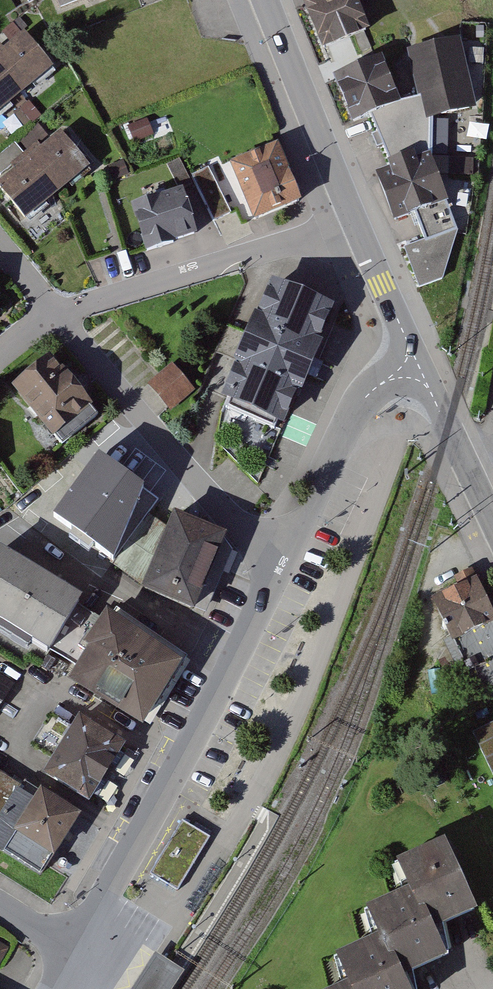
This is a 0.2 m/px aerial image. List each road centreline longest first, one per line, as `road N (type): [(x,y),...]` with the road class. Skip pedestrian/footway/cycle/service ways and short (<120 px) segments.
road 1 (residential): [(95,961),(97,908),(195,740),(276,558)]
road 2 (residential): [(55,306),(215,506),(276,558)]
road 3 (residential): [(354,222),(55,306)]
road 4 (tertiary): [(266,0),(354,222)]
road 5 (residential): [(276,558),(303,523),(362,400),(410,369)]
road 6 (tertiary): [(354,222),(407,343),(410,369)]

